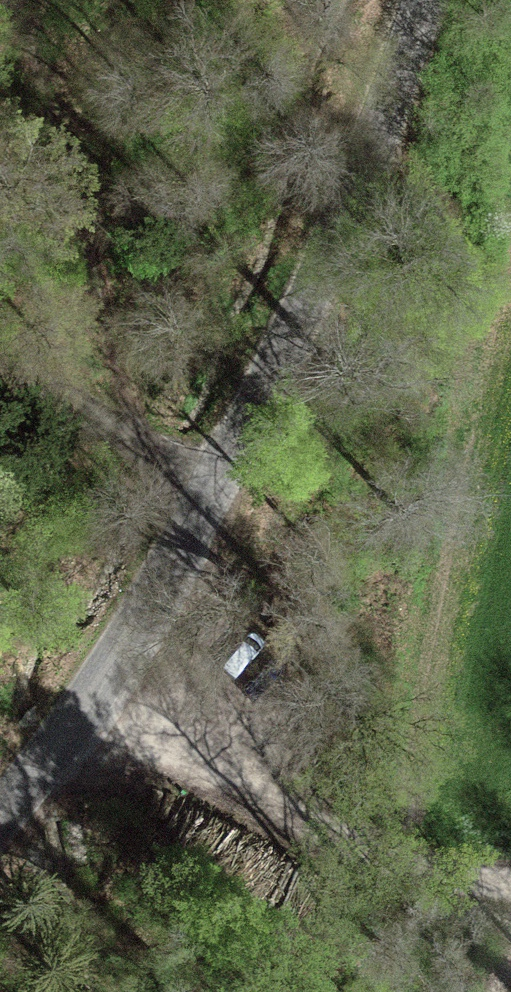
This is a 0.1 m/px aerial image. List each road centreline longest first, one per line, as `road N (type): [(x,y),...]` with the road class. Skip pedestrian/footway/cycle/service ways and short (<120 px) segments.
road 1 (tertiary): [(423,0),(386,115),(272,375),(203,500),(0,806)]
road 2 (track): [(510,886),(384,853),(277,804),(126,621)]
road 3 (track): [(0,355),(203,500)]

